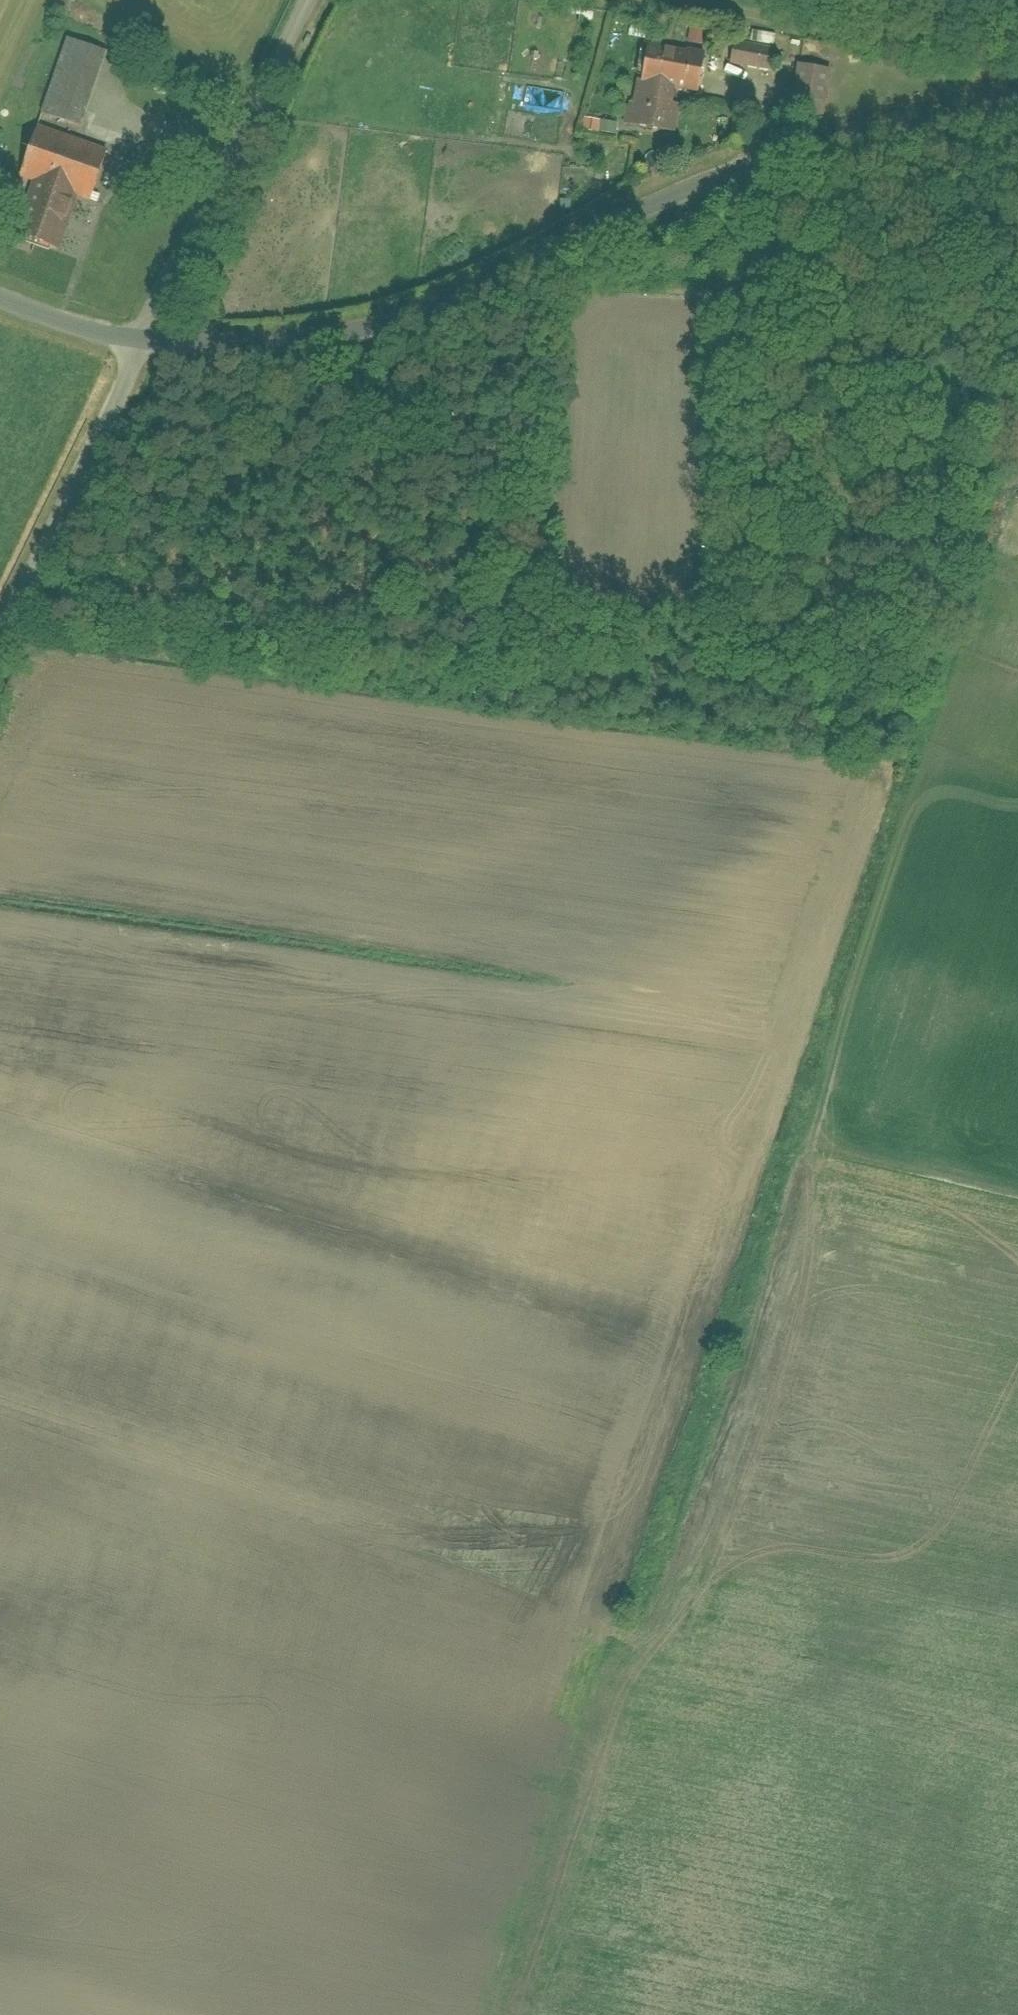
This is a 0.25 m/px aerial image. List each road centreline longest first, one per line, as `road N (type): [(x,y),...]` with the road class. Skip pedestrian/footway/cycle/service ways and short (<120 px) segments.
road 1 (unclassified): [(147,350),(334,341),(741,171),(863,136),(1017,110)]
road 2 (track): [(1017,67),(636,0)]
road 3 (unclassified): [(311,0),(147,350)]
road 4 (unclassified): [(147,350),(0,647)]
road 5 (unclassified): [(0,299),(147,350)]

